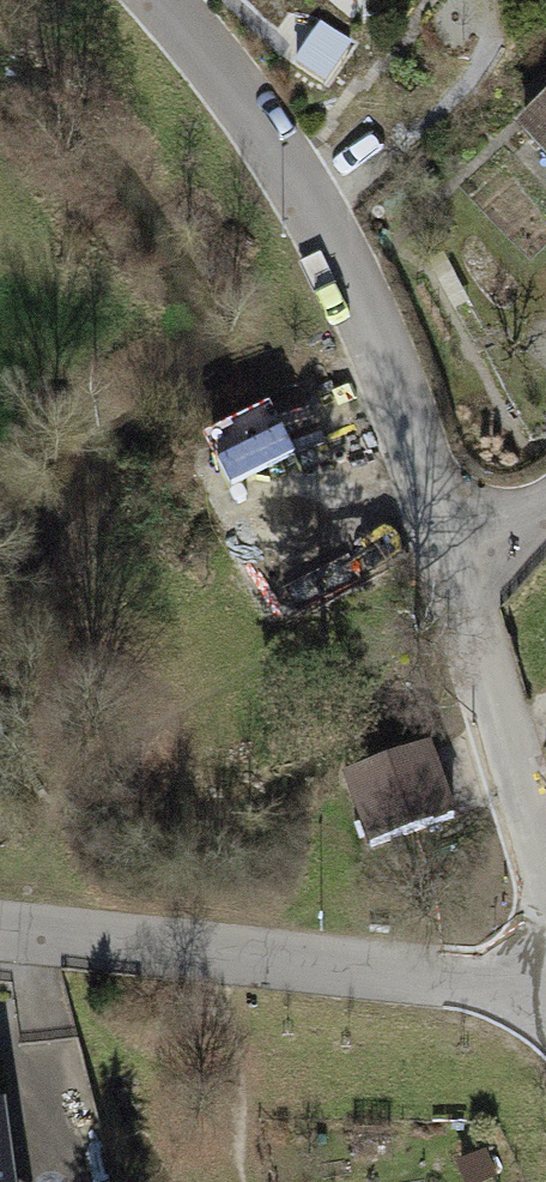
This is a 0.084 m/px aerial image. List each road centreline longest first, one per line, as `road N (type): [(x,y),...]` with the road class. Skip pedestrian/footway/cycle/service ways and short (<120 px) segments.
road 1 (residential): [(455,581),(383,353),(259,128),(157,0)]
road 2 (residential): [(538,986),(0,931)]
road 3 (residential): [(545,864),(455,581)]

